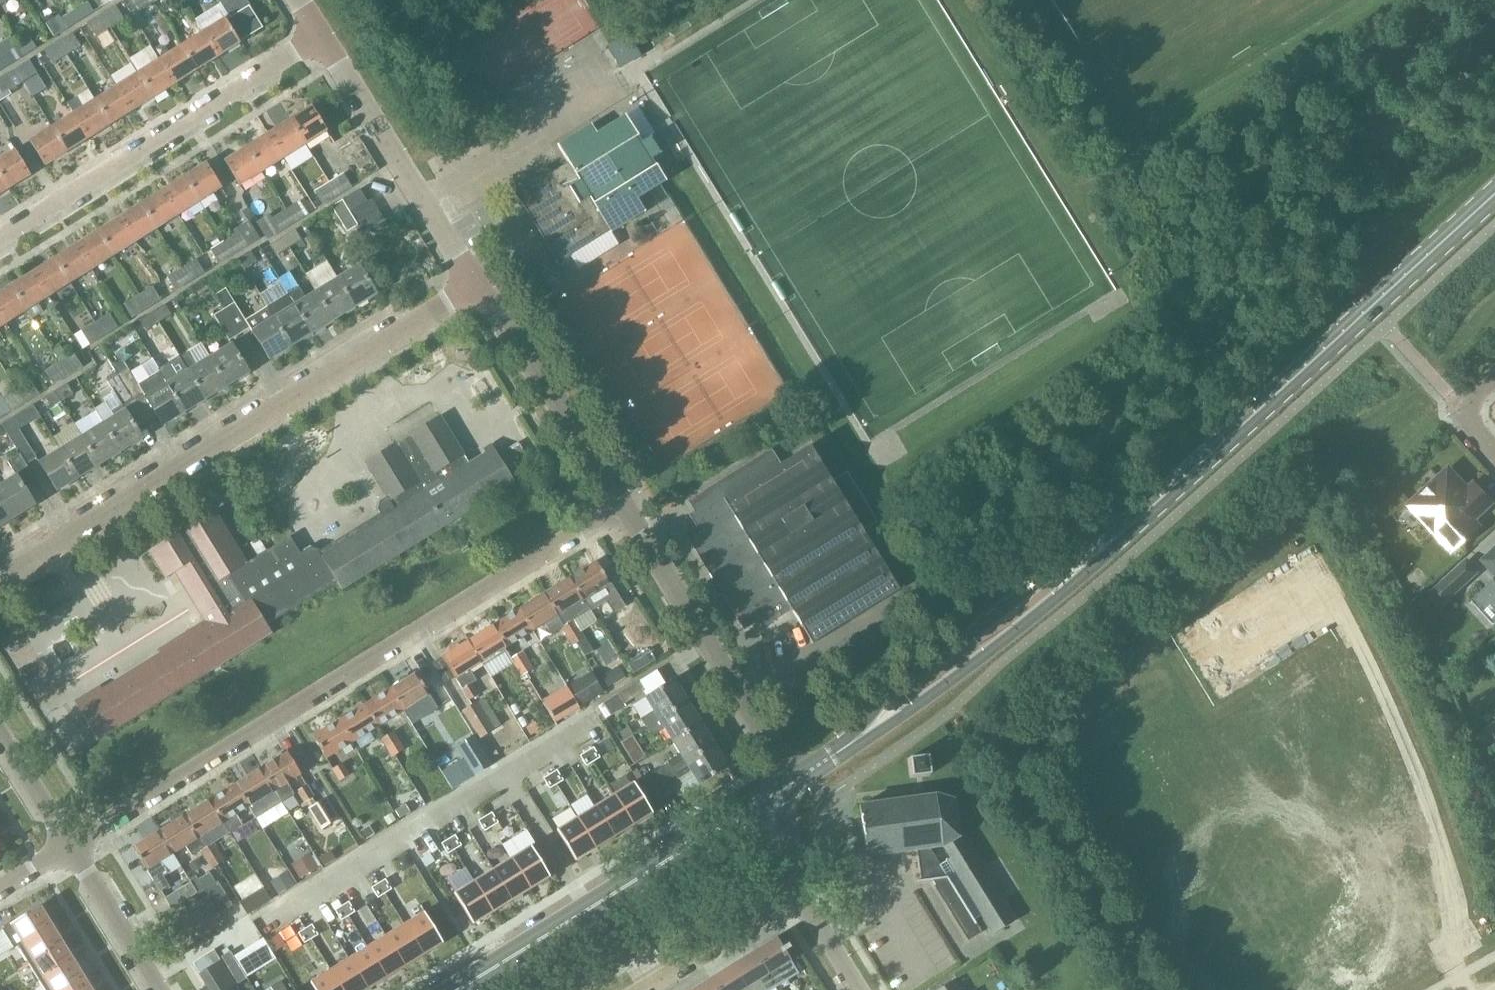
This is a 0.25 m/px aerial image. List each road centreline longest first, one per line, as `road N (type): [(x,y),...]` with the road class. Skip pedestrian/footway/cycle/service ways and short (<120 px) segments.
road 1 (residential): [(69,847),(621,506)]
road 2 (residential): [(0,578),(475,284)]
road 3 (secondary): [(1120,533),(1494,193)]
road 4 (residential): [(0,236),(320,35)]
road 5 (secondary): [(456,989),(774,793)]
road 6 (secondary): [(852,742),(867,741),(1018,630),(1117,547),(1120,533)]
road 7 (secondary): [(1120,533),(1064,561),(892,692),(852,742)]
road 8 (residential): [(792,781),(621,506)]
road 9 (residential): [(475,284),(320,35)]
road 10 (residential): [(621,506),(475,284)]
road 11 (residential): [(644,989),(798,895)]
road 12 (residential): [(159,989),(69,847)]
road 13 (residential): [(69,847),(0,737)]

